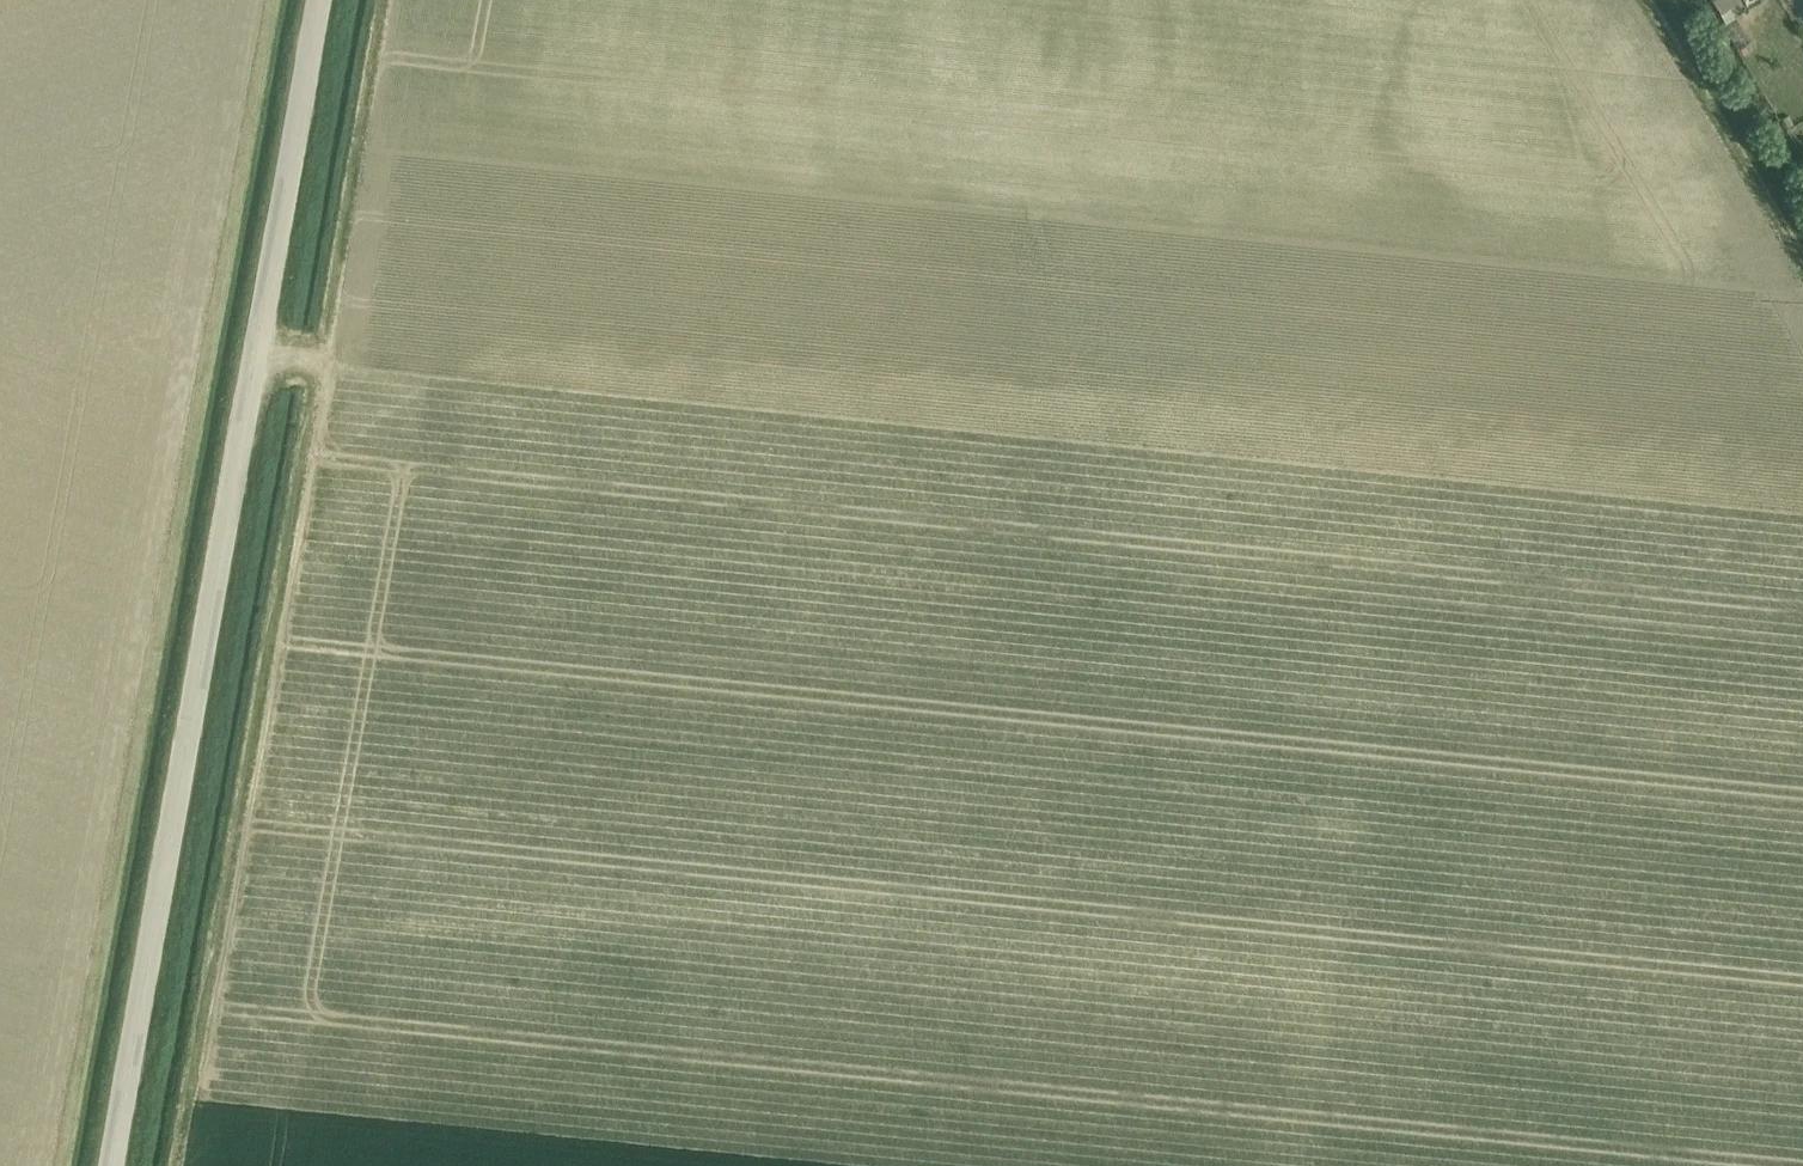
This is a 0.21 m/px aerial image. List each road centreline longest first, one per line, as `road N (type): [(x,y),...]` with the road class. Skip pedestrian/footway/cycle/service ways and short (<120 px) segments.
road 1 (tertiary): [(113,1165),(324,0)]

